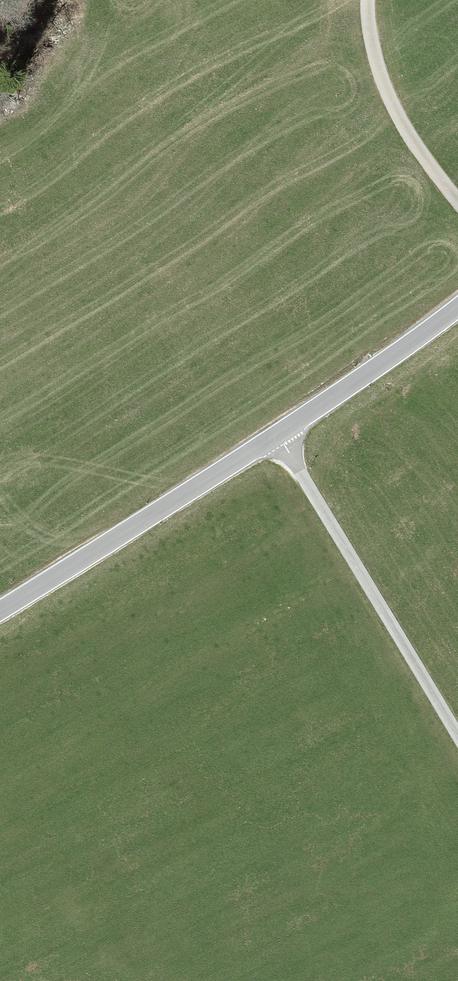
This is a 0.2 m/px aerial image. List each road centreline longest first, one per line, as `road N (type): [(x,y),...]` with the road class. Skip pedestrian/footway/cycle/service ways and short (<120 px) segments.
road 1 (unclassified): [(457,731),(288,439)]
road 2 (unclassified): [(288,439),(0,612)]
road 3 (track): [(370,0),(374,70),(393,123),(457,205)]
road 4 (unclassified): [(457,306),(288,439)]

